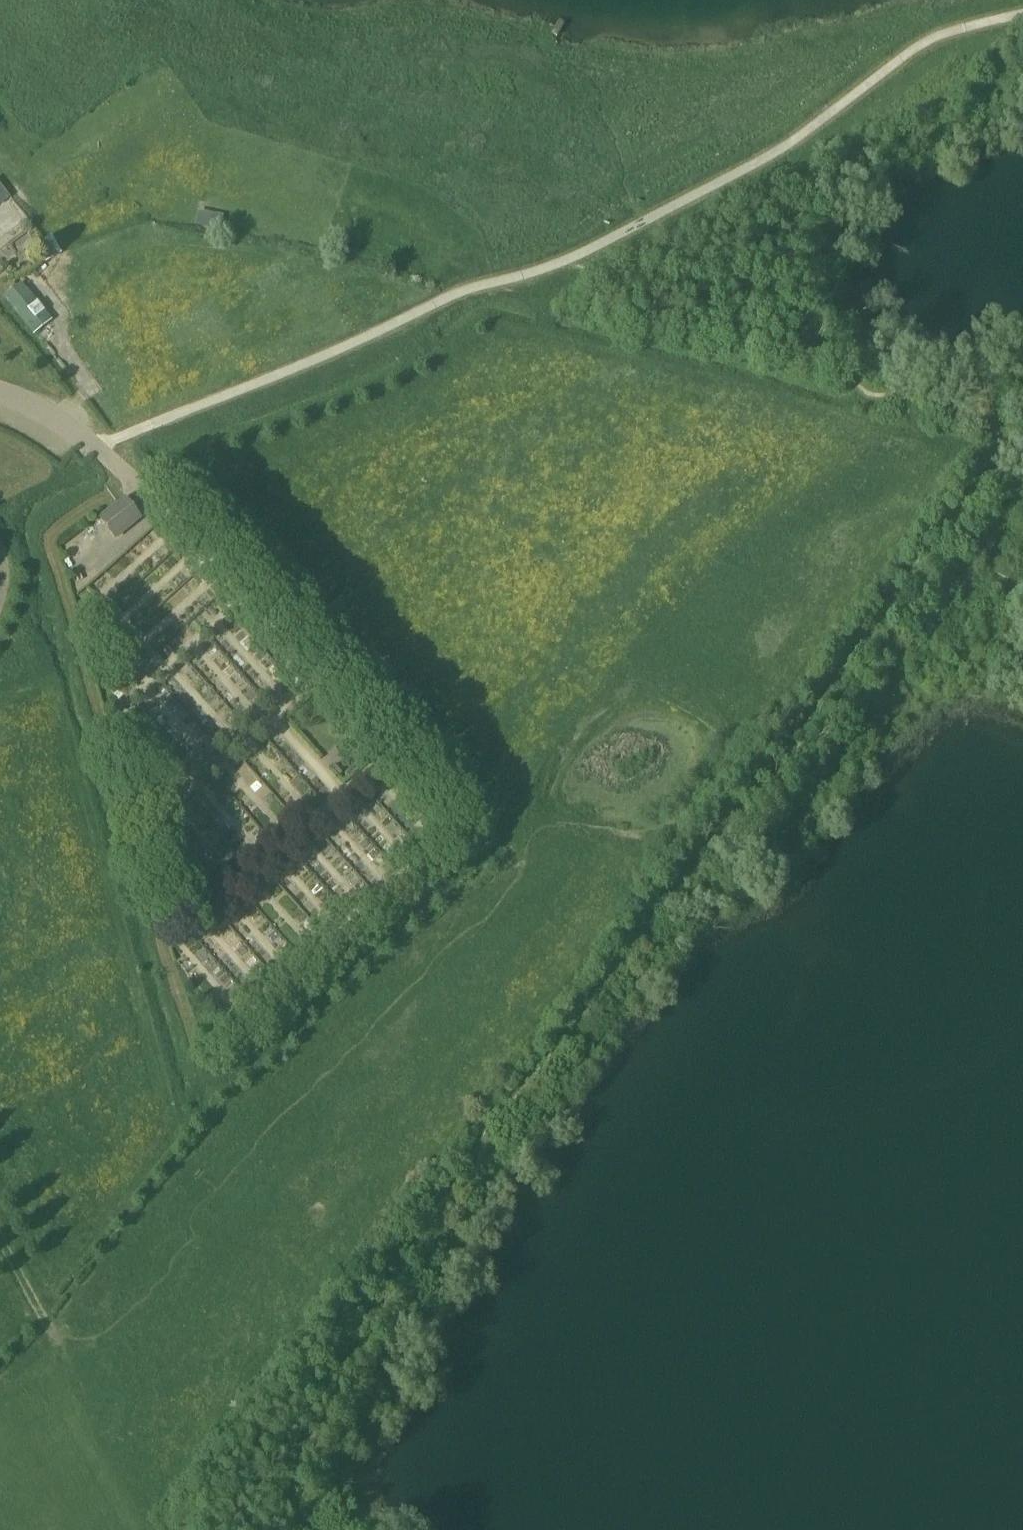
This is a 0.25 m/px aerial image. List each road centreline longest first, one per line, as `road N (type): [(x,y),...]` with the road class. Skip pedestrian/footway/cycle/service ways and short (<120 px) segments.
road 1 (residential): [(143,490),(57,417),(0,391)]

